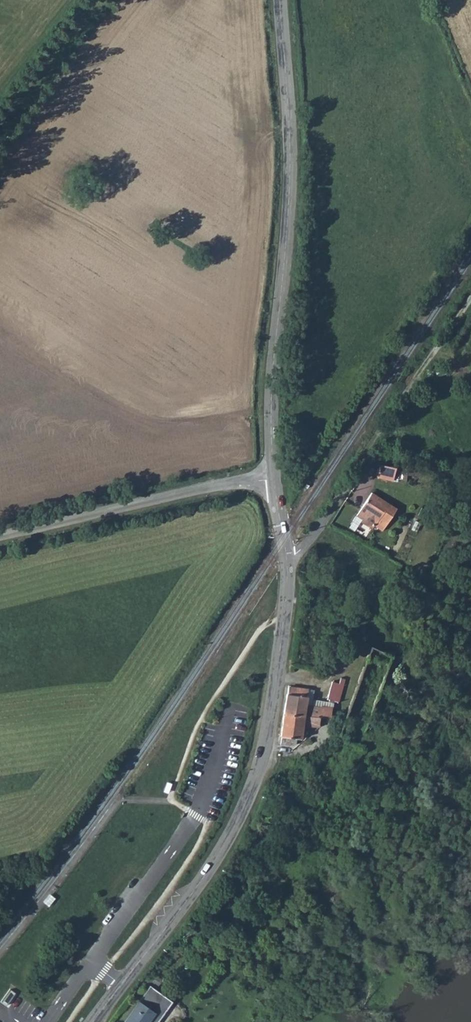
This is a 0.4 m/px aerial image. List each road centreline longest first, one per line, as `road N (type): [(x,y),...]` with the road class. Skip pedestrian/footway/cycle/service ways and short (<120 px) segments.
road 1 (tertiary): [(275,479),(287,594),(258,770),(213,864),(93,1021)]
road 2 (tertiary): [(281,0),(291,163),(272,381),(275,479)]
road 3 (unclassified): [(275,479),(0,535)]
road 4 (track): [(358,467),(470,294)]

